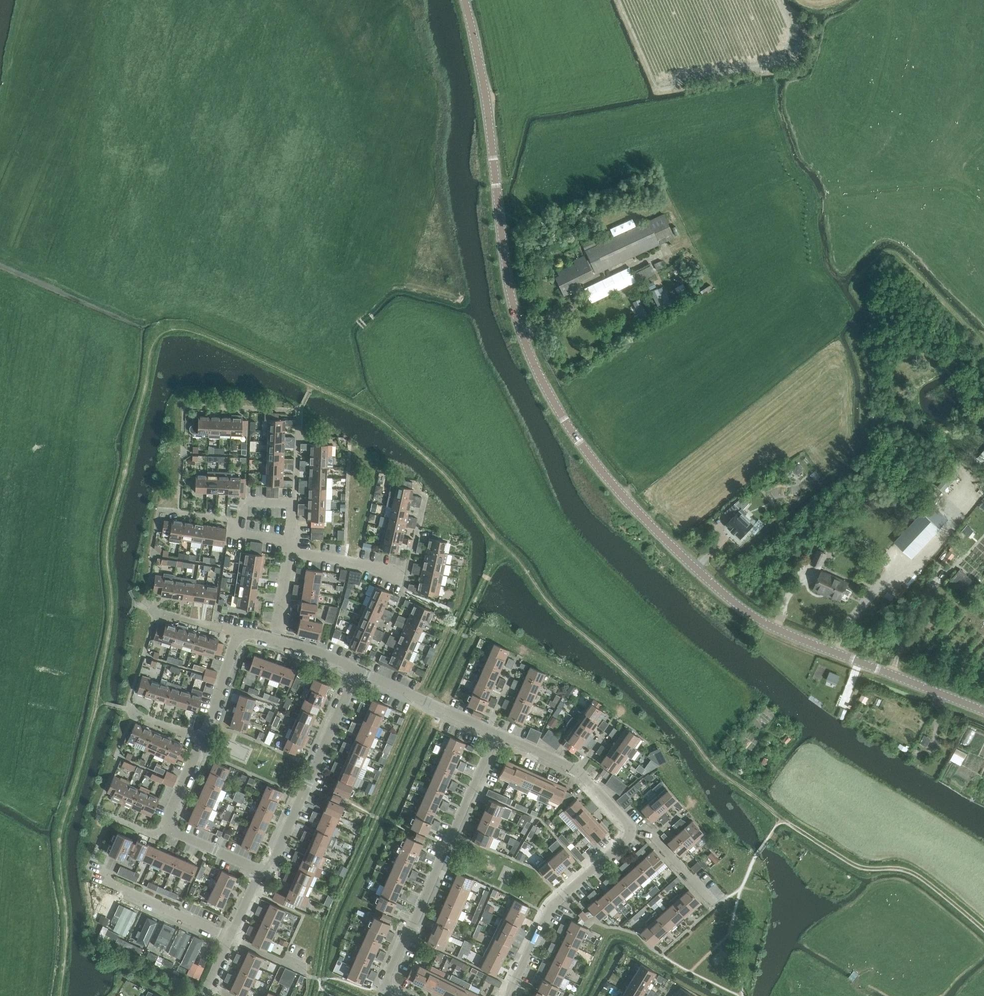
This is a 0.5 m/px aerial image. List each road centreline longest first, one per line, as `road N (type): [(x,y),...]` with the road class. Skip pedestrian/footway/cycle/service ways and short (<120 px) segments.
road 1 (track): [(786,822),(712,768),(675,720),(546,600),(452,482),(390,426),(218,341),(170,327),(156,335),(107,539),(108,633),(59,841),(66,937),(60,995)]
road 2 (tertiary): [(983,710),(744,609),(628,502),(574,435),(541,377),(512,300),(464,0)]
road 3 (track): [(505,548),(328,927),(319,979)]
road 4 (residential): [(398,995),(388,988),(388,973),(496,734)]
road 5 (track): [(983,929),(912,872),(852,863),(786,822)]
road 6 (residential): [(259,867),(272,863),(357,670)]
road 7 (residential): [(507,995),(552,904),(629,830)]
road 8 (residential): [(259,867),(166,829),(202,739)]
road 9 (track): [(161,317),(127,311),(0,252)]
road 10 (track): [(164,329),(132,159)]
road 11 (residential): [(629,830),(576,770),(496,734)]
road 12 (residential): [(496,734),(357,670)]
road 13 (residential): [(228,937),(108,881),(104,871)]
road 14 (residential): [(290,542),(242,534),(243,503),(294,505)]
road 15 (residential): [(407,576),(289,551)]

